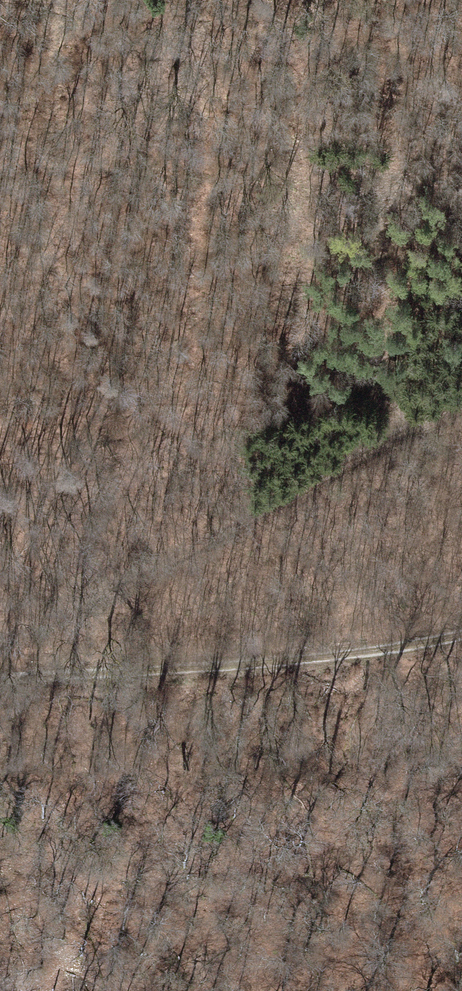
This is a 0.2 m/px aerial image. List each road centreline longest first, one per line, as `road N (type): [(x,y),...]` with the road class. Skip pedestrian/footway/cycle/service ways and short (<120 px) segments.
road 1 (track): [(0,632),(106,597),(461,408)]
road 2 (track): [(461,633),(296,661),(0,676)]
road 3 (track): [(0,393),(317,396),(352,384),(387,395),(416,433)]

